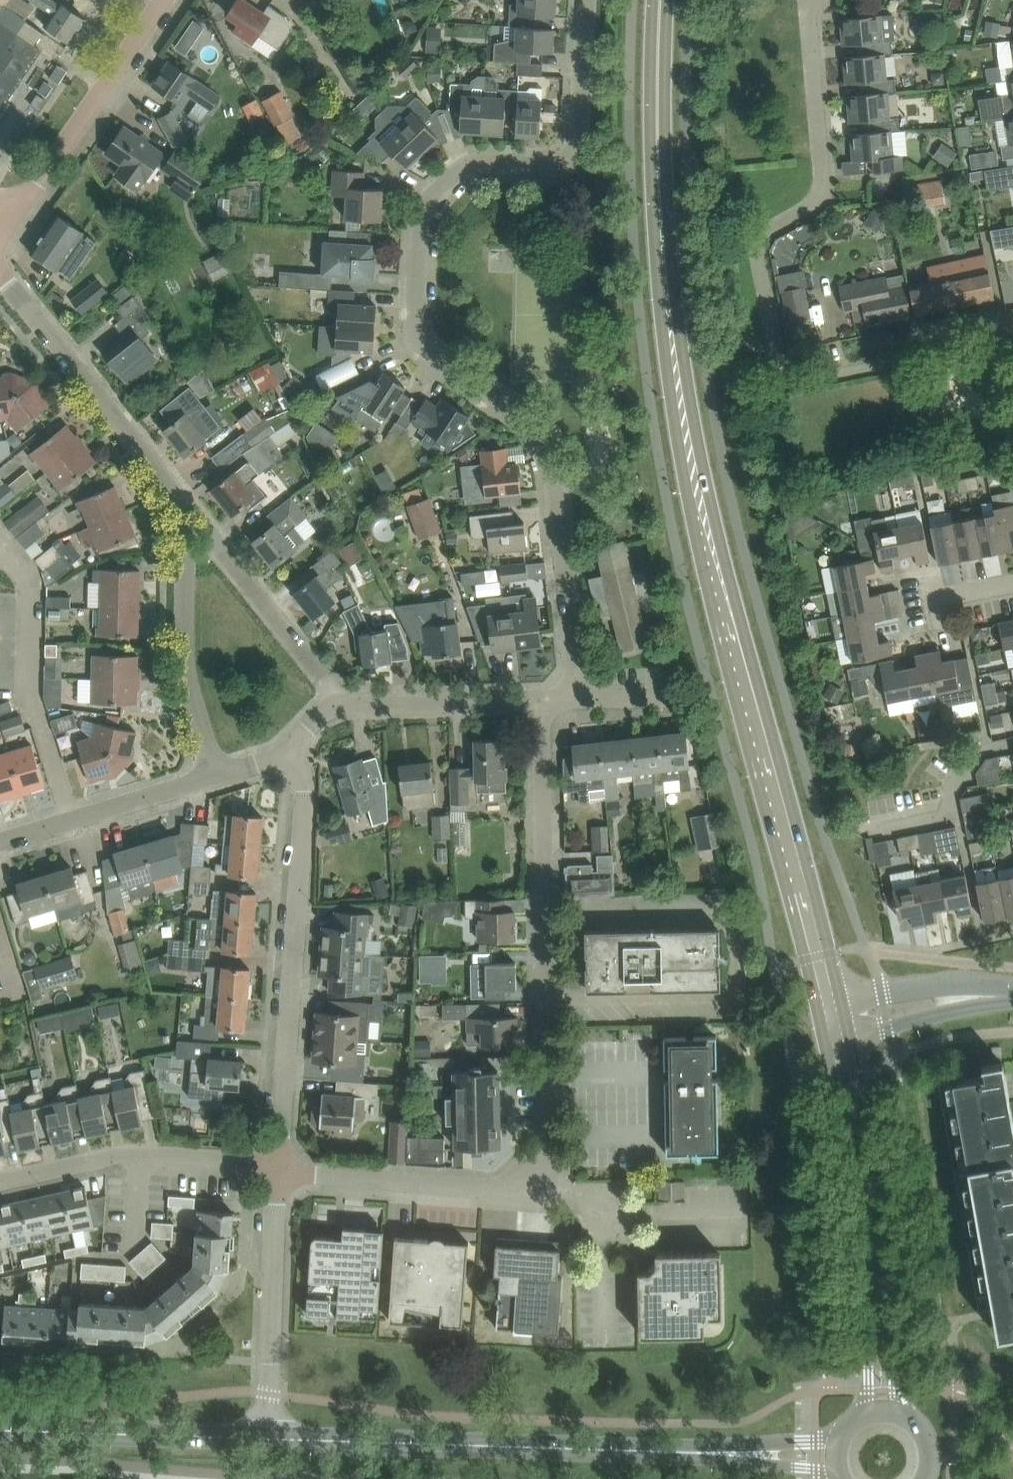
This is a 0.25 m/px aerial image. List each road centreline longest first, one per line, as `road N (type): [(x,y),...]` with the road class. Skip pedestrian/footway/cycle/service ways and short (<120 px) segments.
road 1 (secondary): [(829,995),(711,542),(680,370),(659,179),(662,0)]
road 2 (residential): [(582,700),(547,441),(519,411),(427,351),(416,333),(423,204),(472,162),(555,163),(574,155),(588,0)]
road 3 (residential): [(280,1170),(510,1192),(539,1175),(549,1140),(536,701)]
road 4 (residential): [(1012,327),(996,319),(924,331),(904,361),(785,376),(757,239),(824,197),(809,7),(815,0)]
road 5 (residential): [(217,774),(186,671),(181,505),(0,268)]
road 6 (secondary): [(737,1452),(266,1437)]
road 7 (residential): [(280,1170),(307,792),(293,750)]
road 8 (secondary): [(899,1415),(858,1077),(838,1033)]
road 9 (secondary): [(838,1033),(836,1081),(863,1286),(867,1414)]
road 10 (residential): [(70,822),(34,699),(28,652),(34,599),(17,554),(0,550)]
road 11 (residential): [(13,226),(166,0)]
road 12 (residential): [(266,1437),(280,1170)]
road 13 (secondary): [(266,1437),(0,1429)]
road 14 (residential): [(345,703),(222,550)]
road 15 (residential): [(345,703),(536,701)]
road 16 (residential): [(866,827),(945,815),(971,753),(1012,746)]
road 17 (tertiary): [(1010,995),(946,986),(829,995)]
road 18 (tertiary): [(838,1033),(1010,995)]
road 19 (residential): [(70,822),(217,774)]
road 20 (residential): [(0,1179),(142,1151)]
road 21 (residential): [(142,1151),(280,1170)]

